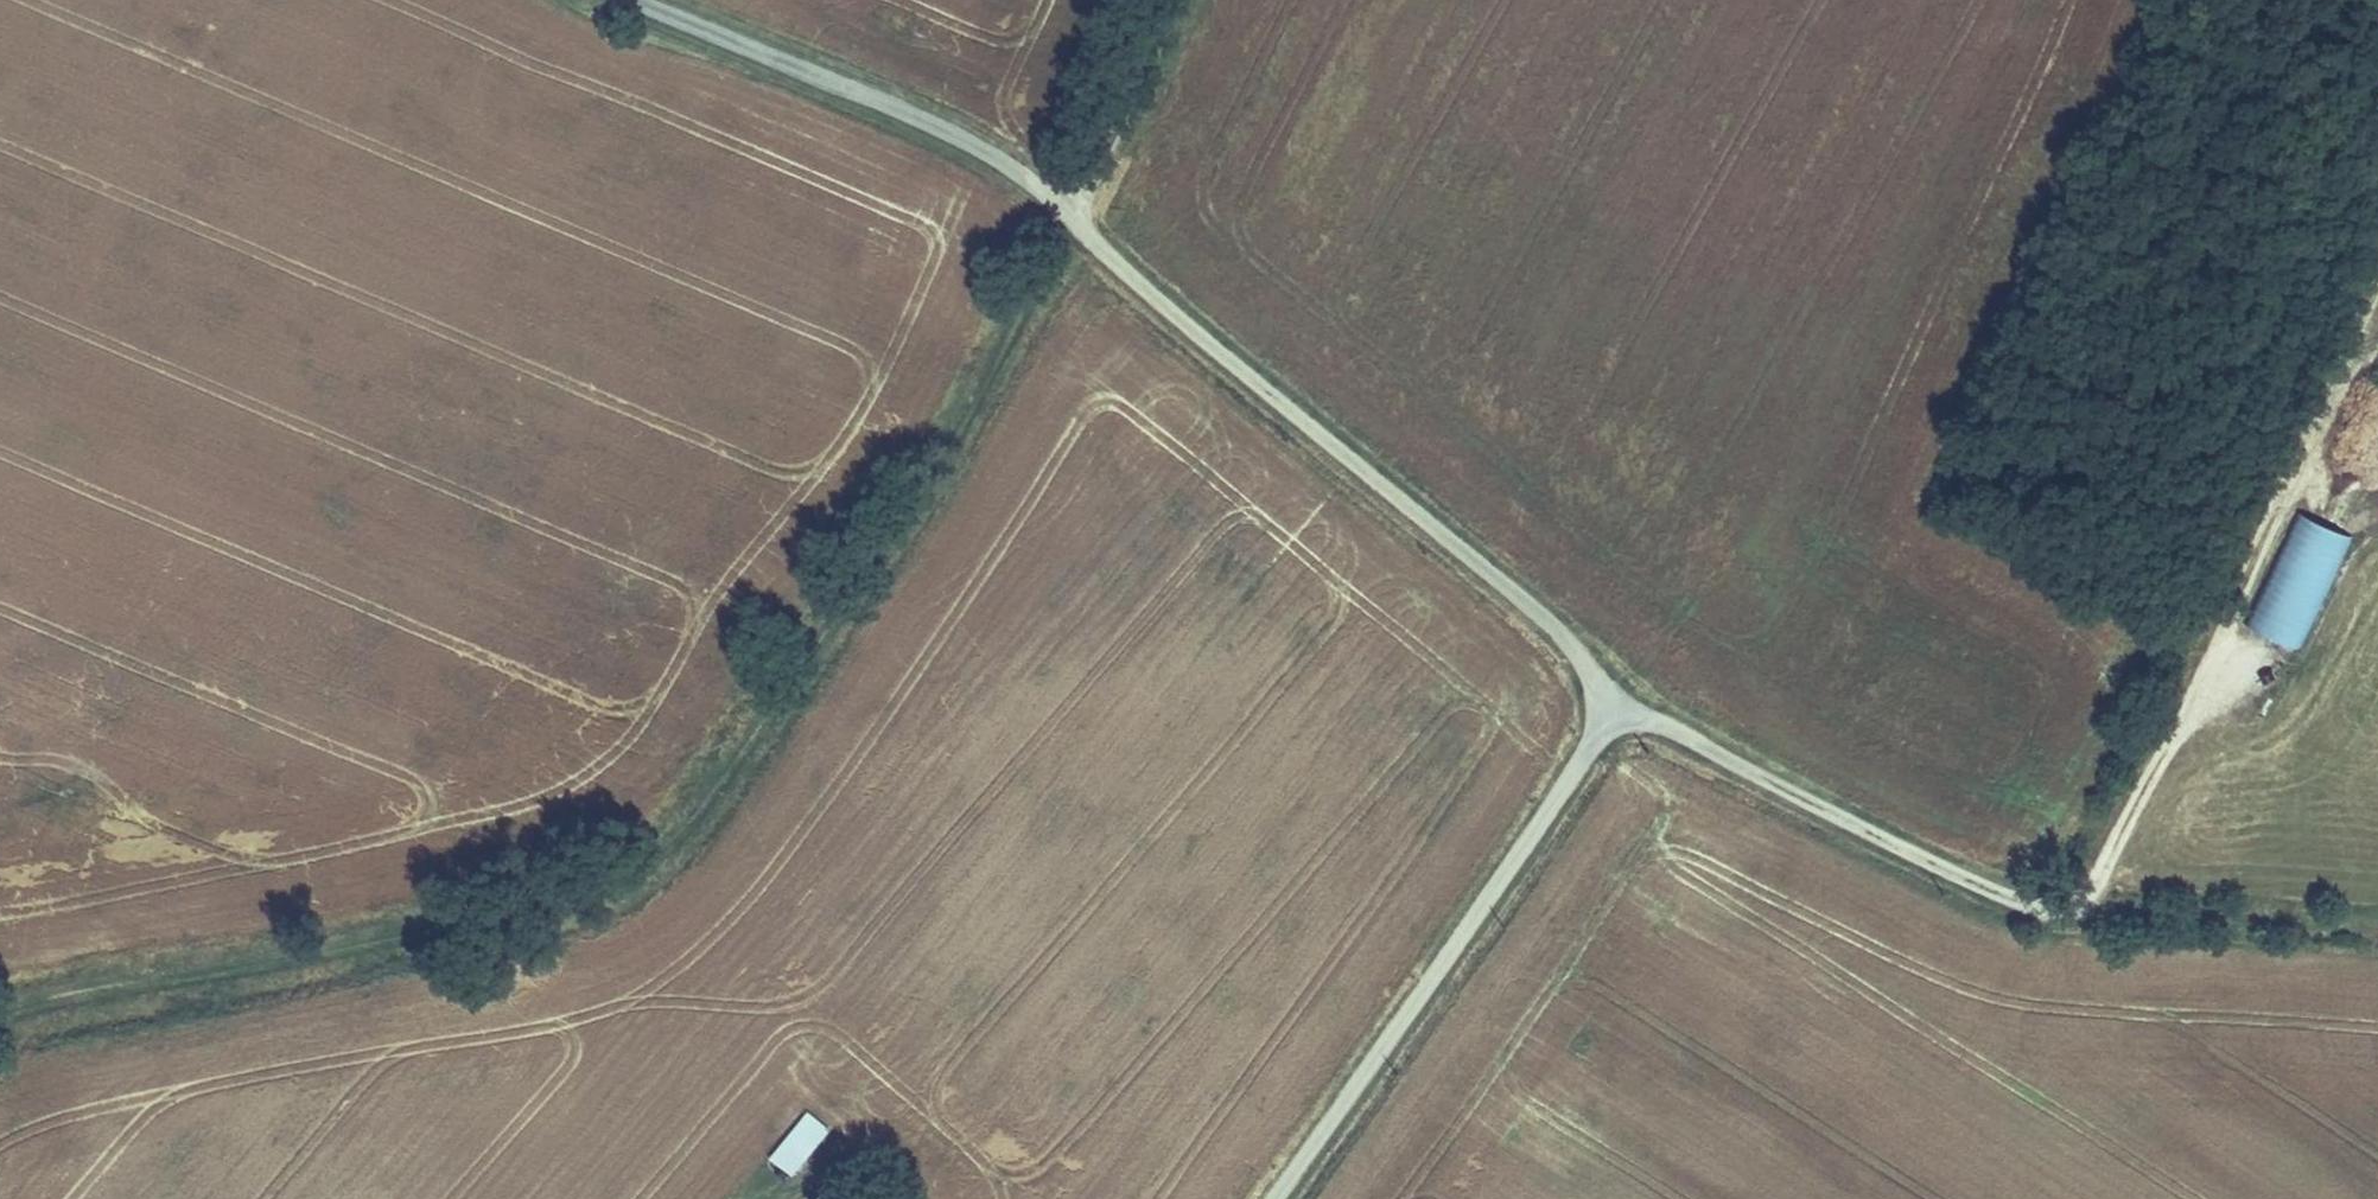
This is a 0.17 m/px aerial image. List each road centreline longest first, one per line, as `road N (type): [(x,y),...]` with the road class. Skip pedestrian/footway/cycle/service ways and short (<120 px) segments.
road 1 (unclassified): [(640,0),(1006,163),(1575,649),(1608,717),(1269,1198)]
road 2 (track): [(1186,0),(946,467),(633,891),(0,1036)]

